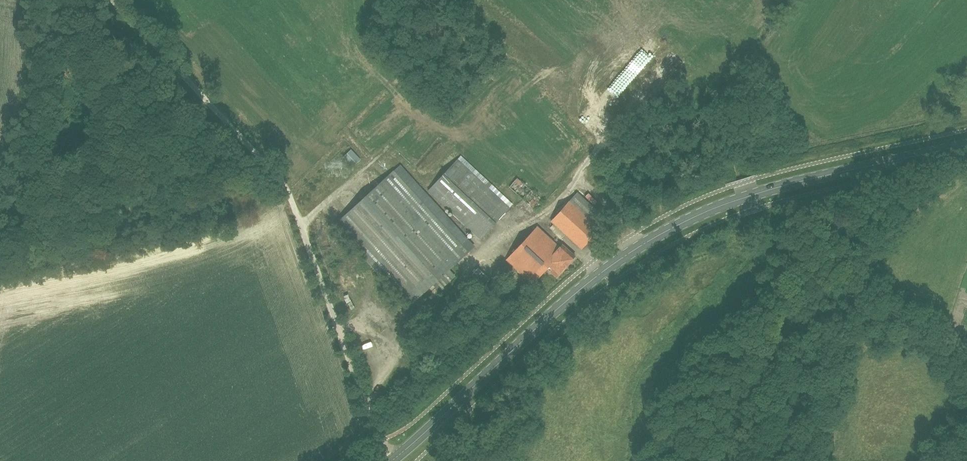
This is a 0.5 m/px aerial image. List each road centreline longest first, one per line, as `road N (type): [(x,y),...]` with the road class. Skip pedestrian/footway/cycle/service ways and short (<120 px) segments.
road 1 (primary): [(391,460),(585,287),(667,230),(782,187),(966,148)]
road 2 (unclassified): [(386,460),(284,185)]
road 3 (track): [(284,185),(114,0)]

